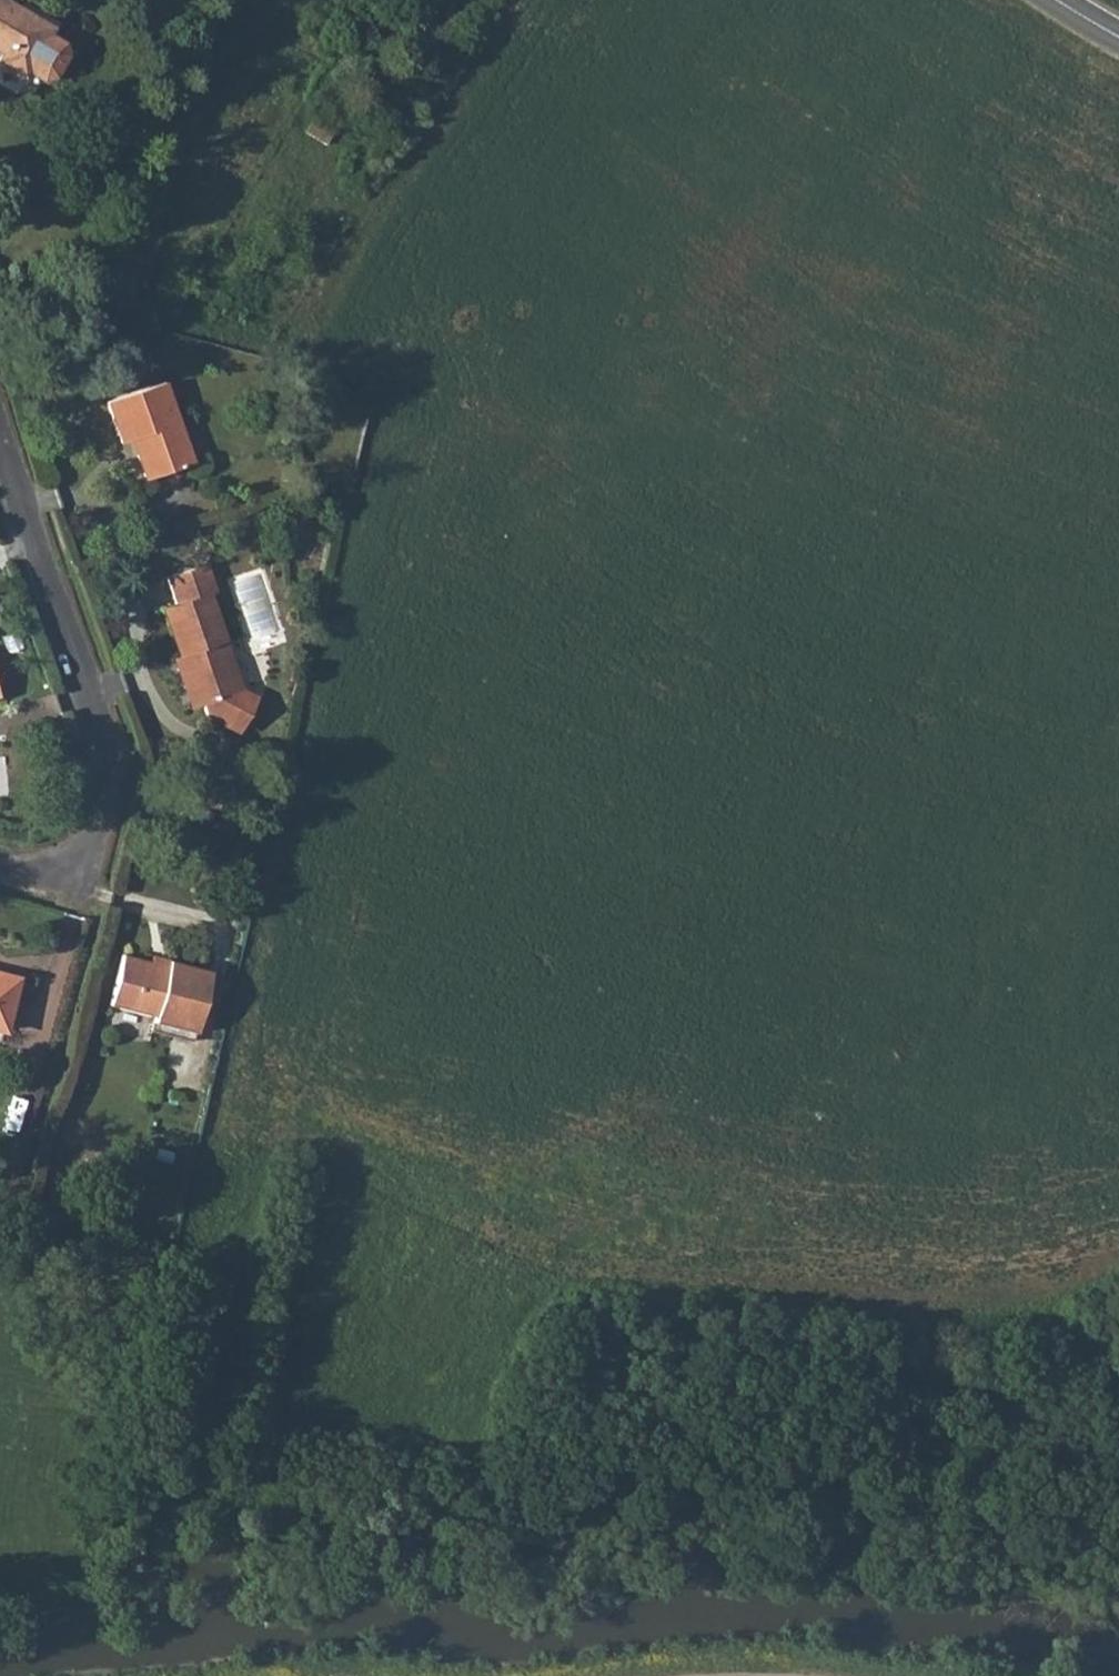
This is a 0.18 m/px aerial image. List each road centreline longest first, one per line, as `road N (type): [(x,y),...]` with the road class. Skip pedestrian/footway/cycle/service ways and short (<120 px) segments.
road 1 (residential): [(0,442),(96,718),(112,788),(99,828),(65,856),(27,872),(0,865)]

